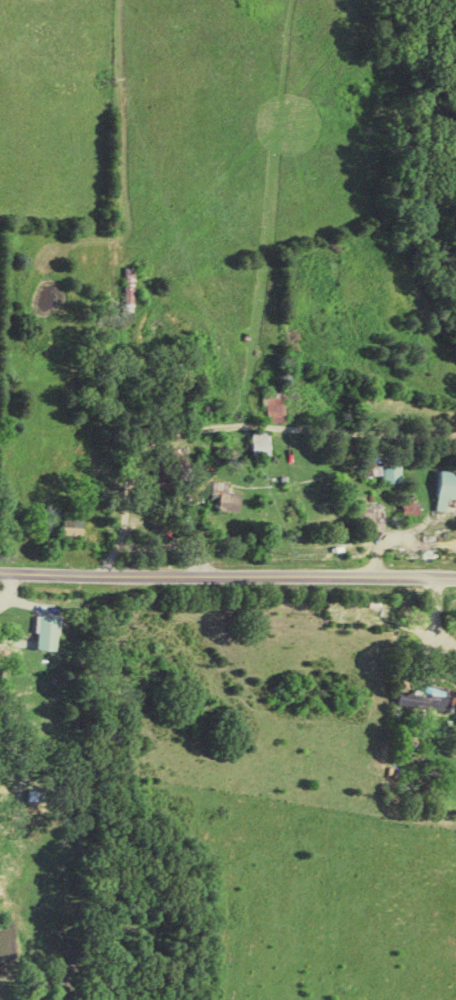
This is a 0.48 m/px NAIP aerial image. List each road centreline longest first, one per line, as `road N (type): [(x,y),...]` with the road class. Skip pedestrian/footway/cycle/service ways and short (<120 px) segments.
road 1 (residential): [(139,573),(167,0)]
road 2 (tertiary): [(455,576),(0,567)]

